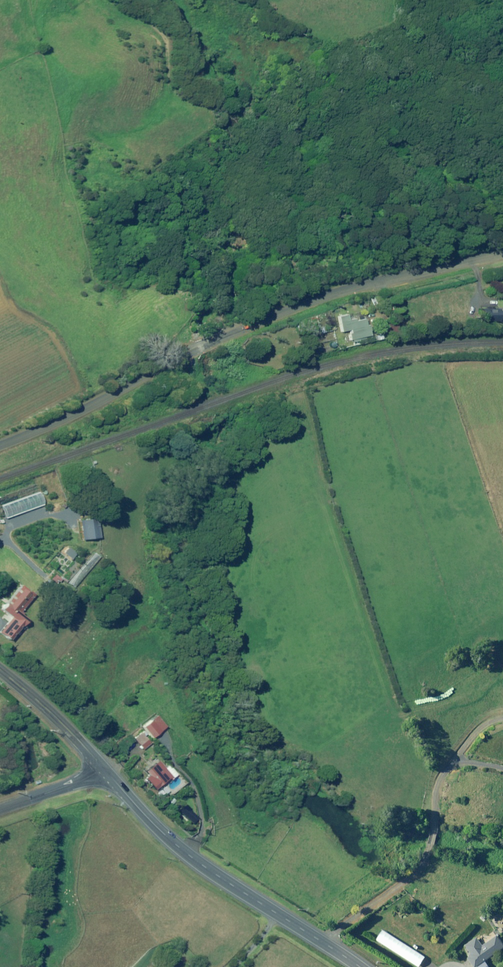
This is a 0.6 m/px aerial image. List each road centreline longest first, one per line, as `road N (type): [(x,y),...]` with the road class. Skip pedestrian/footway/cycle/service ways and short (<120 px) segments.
road 1 (unclassified): [(0,443),(332,292),(502,252)]
road 2 (tertiary): [(361,966),(186,853),(103,767)]
road 3 (tertiary): [(103,767),(0,670)]

